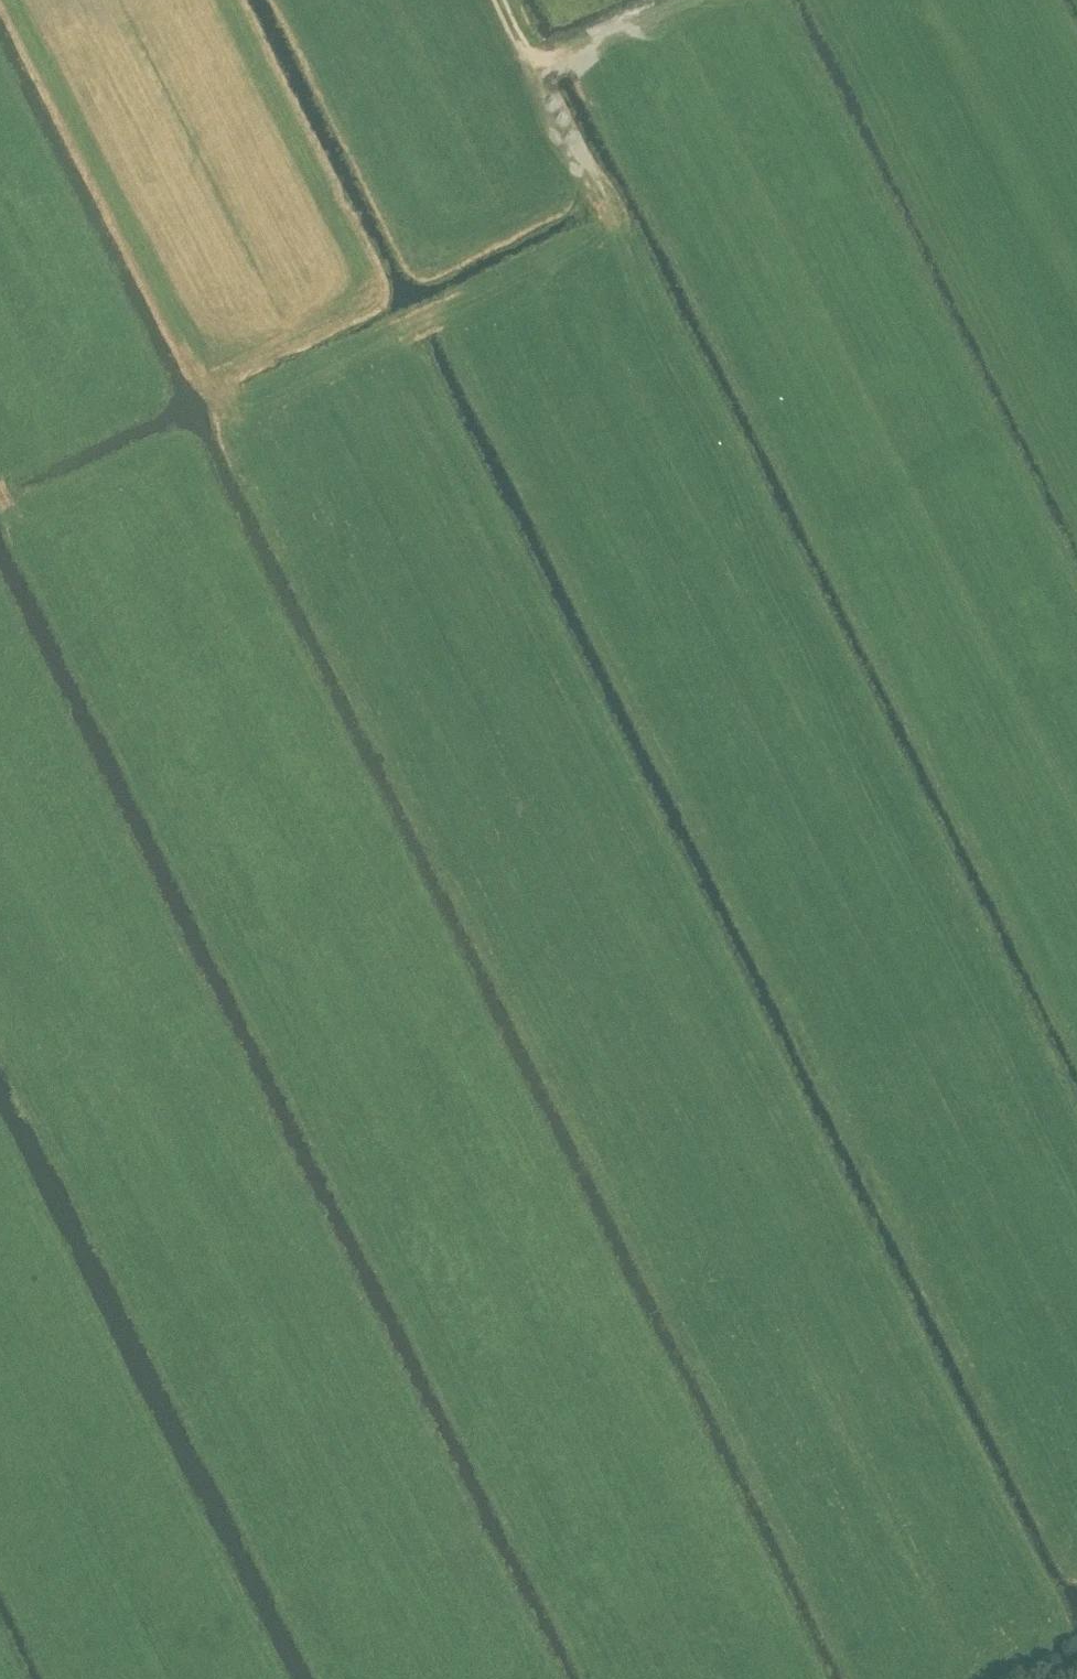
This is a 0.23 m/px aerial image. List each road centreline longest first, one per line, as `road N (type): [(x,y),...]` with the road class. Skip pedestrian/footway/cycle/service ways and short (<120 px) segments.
road 1 (track): [(498,0),(524,51),(549,59),(697,0)]

